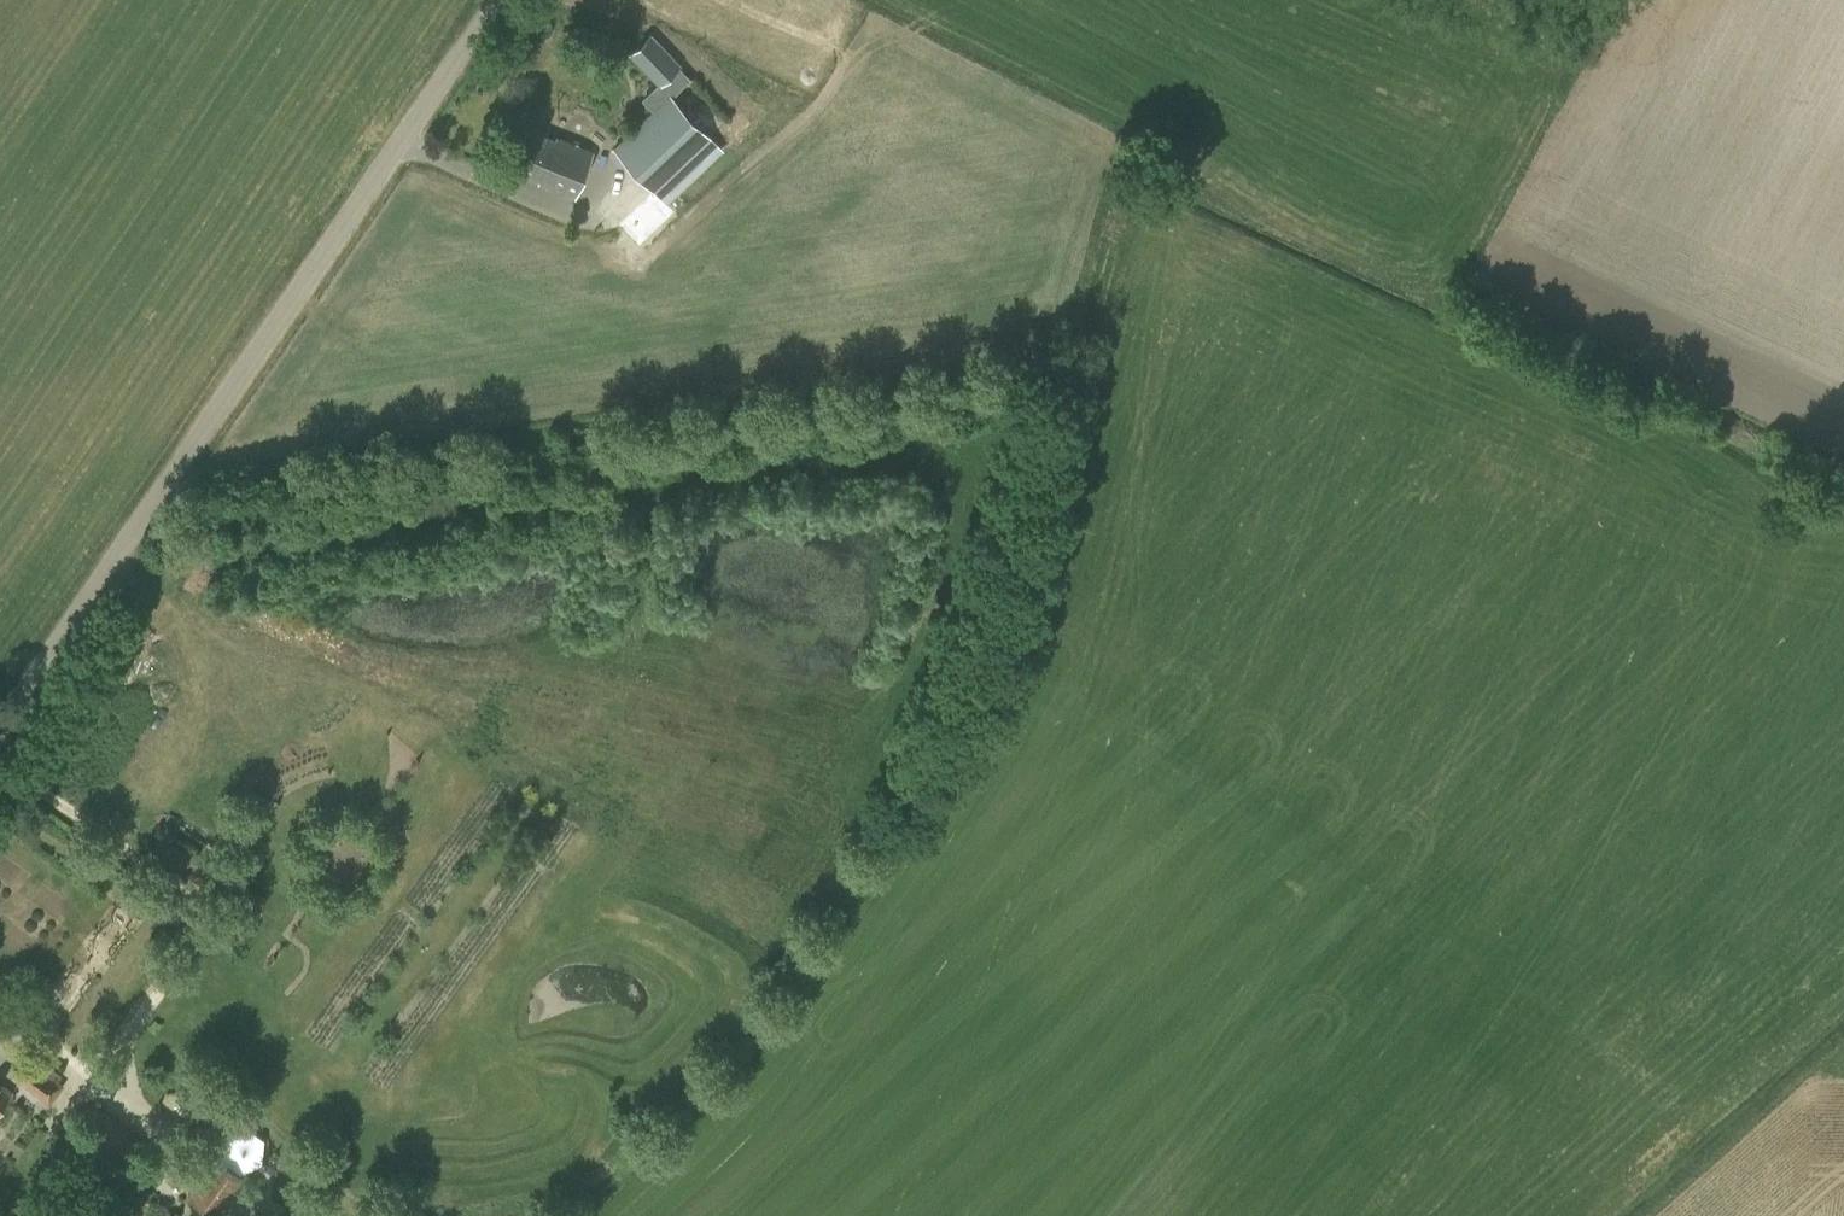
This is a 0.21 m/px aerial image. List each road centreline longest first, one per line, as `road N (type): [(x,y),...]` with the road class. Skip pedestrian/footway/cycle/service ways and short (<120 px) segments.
road 1 (tertiary): [(0,741),(504,0)]

